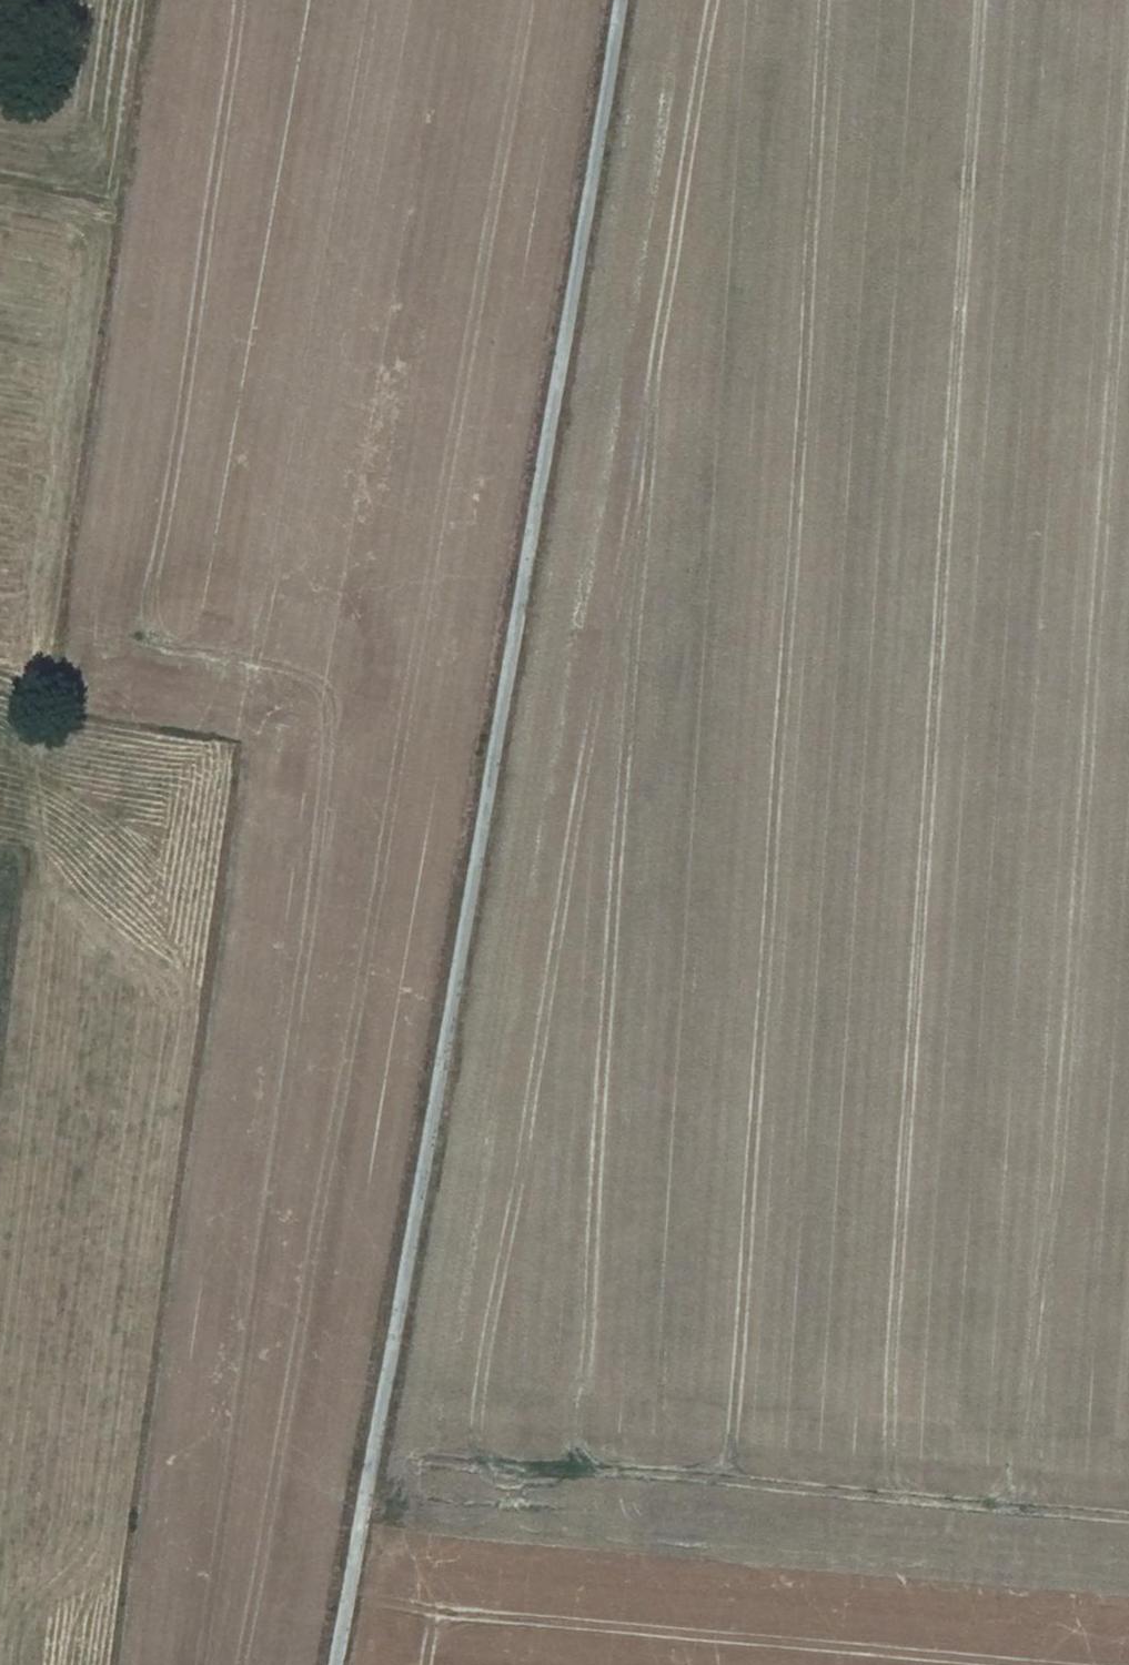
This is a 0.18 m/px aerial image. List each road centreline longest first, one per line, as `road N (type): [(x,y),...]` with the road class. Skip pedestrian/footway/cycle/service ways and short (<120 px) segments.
road 1 (unclassified): [(339,1664),(616,0)]

